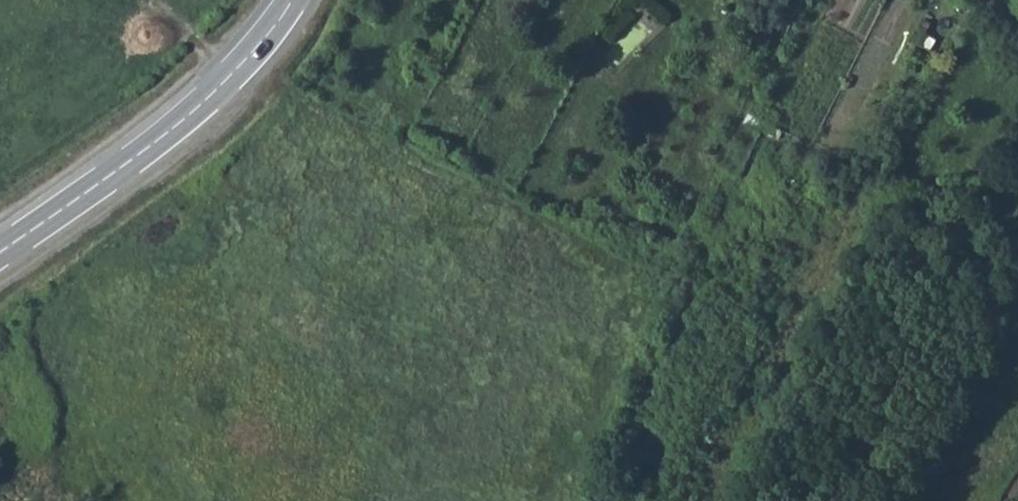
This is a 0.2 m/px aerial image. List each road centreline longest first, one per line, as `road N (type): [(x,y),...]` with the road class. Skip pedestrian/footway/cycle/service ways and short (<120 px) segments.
road 1 (tertiary): [(0,247),(225,80),(295,0)]

